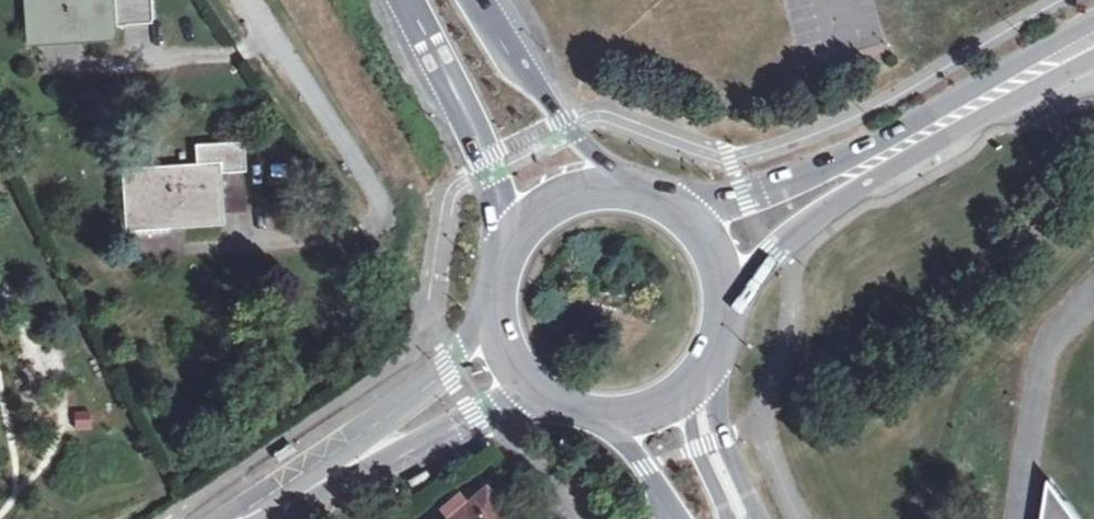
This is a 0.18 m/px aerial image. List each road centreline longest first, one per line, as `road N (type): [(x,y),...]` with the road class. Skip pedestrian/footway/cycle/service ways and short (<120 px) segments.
road 1 (secondary): [(1093,25),(828,170),(745,196),(684,203)]
road 2 (secondary): [(732,301),(822,212),(996,108),(1093,61)]
road 3 (secondary): [(493,312),(446,369),(227,518)]
road 4 (secondary): [(284,518),(464,423),(539,394)]
road 5 (secondary): [(408,0),(492,170),(512,232)]
road 6 (secondary): [(613,179),(519,69),(475,0)]
road 7 (tertiary): [(756,515),(723,439),(716,357)]
road 8 (residential): [(725,518),(695,449),(690,389)]

